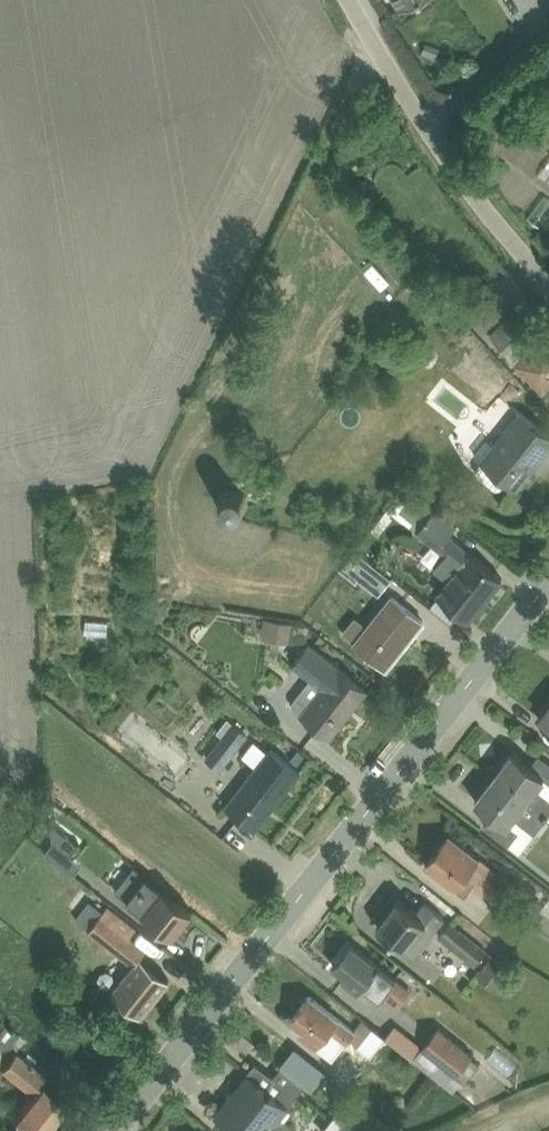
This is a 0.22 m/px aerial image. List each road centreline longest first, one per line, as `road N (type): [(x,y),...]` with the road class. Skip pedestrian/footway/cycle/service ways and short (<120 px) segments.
road 1 (tertiary): [(548,582),(114,1130)]
road 2 (unclassified): [(548,283),(404,91),(350,0)]

